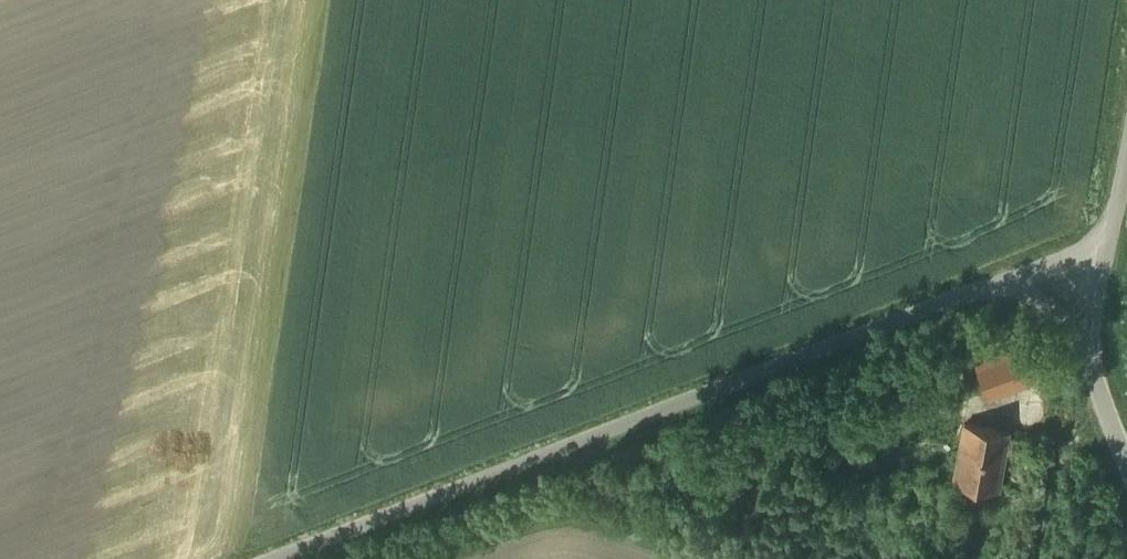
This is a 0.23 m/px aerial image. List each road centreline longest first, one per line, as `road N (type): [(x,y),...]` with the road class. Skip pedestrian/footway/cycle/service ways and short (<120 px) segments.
road 1 (unclassified): [(260,558),(914,311),(1090,262)]
road 2 (unclassified): [(1090,262),(1107,400),(1126,453)]
road 3 (unclassified): [(1090,262),(1126,103)]

